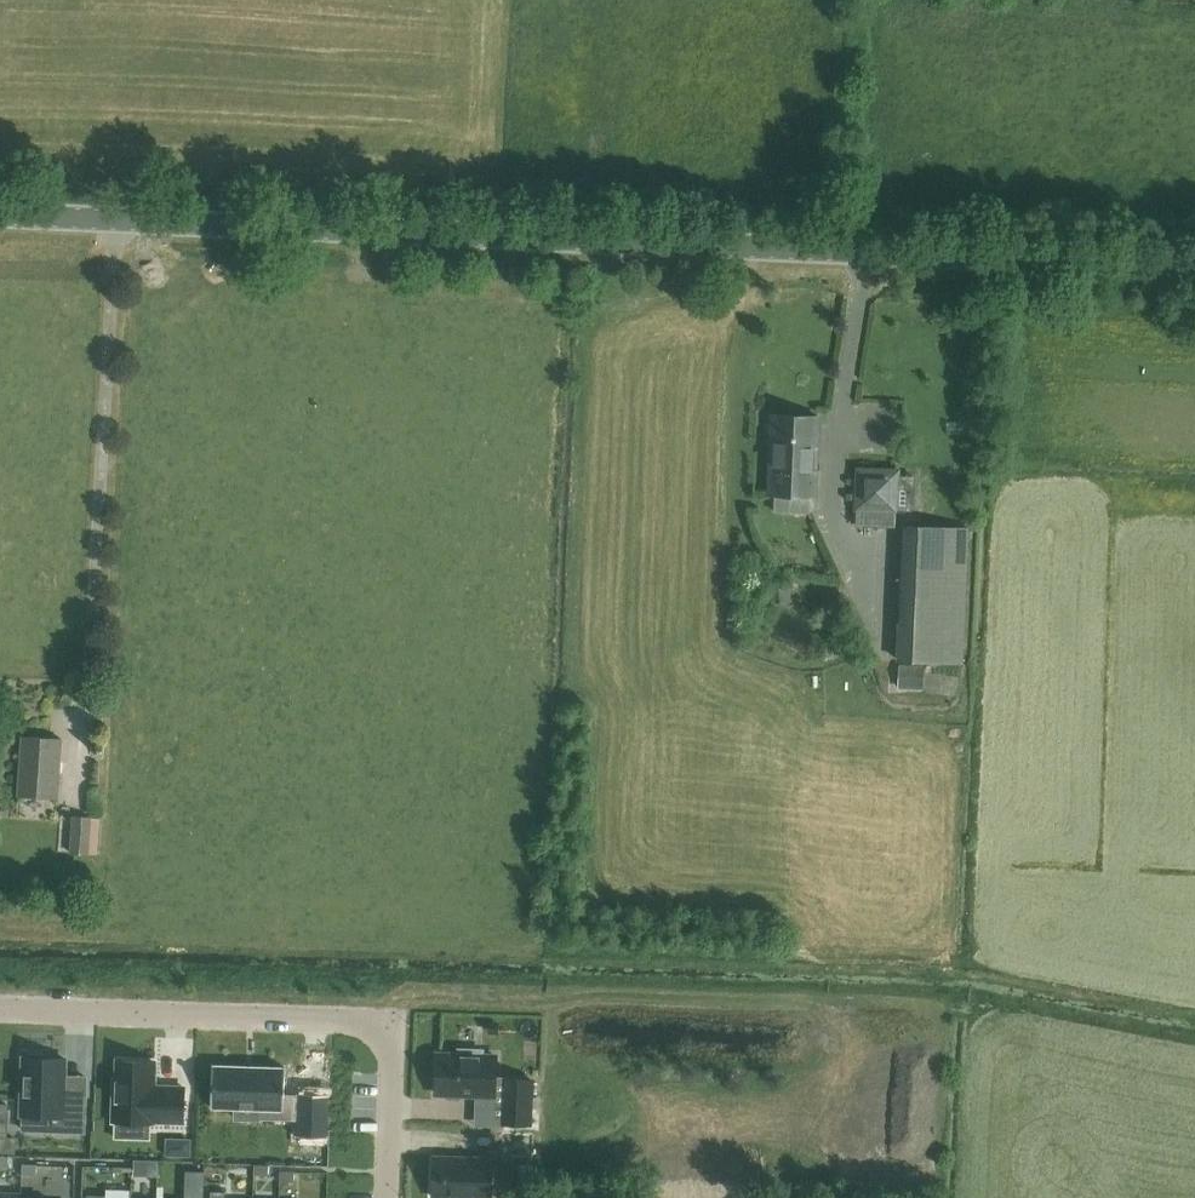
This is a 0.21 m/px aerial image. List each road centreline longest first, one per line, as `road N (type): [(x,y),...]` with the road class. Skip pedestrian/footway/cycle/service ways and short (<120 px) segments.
road 1 (tertiary): [(1194,265),(0,219)]
road 2 (residential): [(0,1007),(364,1023),(389,1054),(385,1197)]

